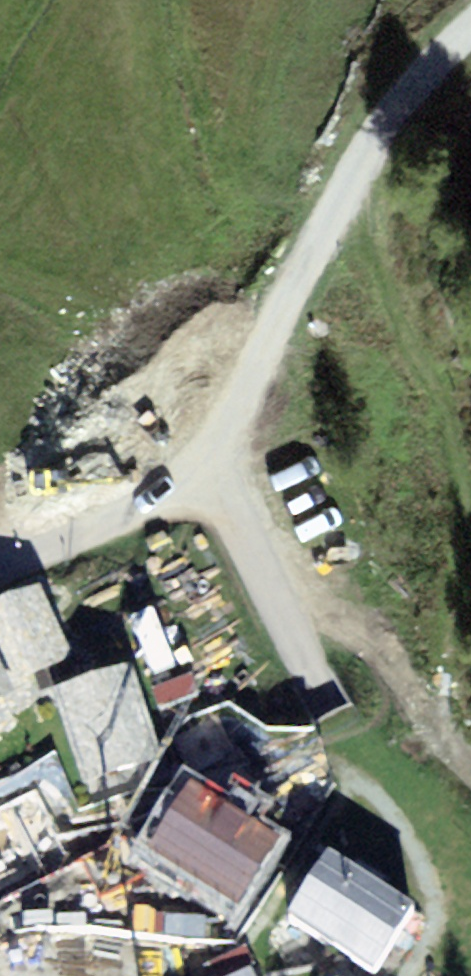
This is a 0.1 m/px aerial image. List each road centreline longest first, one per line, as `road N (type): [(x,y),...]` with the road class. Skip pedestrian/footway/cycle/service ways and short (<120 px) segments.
road 1 (residential): [(301,279),(197,462),(143,504),(0,567)]
road 2 (unclassified): [(470,31),(379,137),(301,279)]

